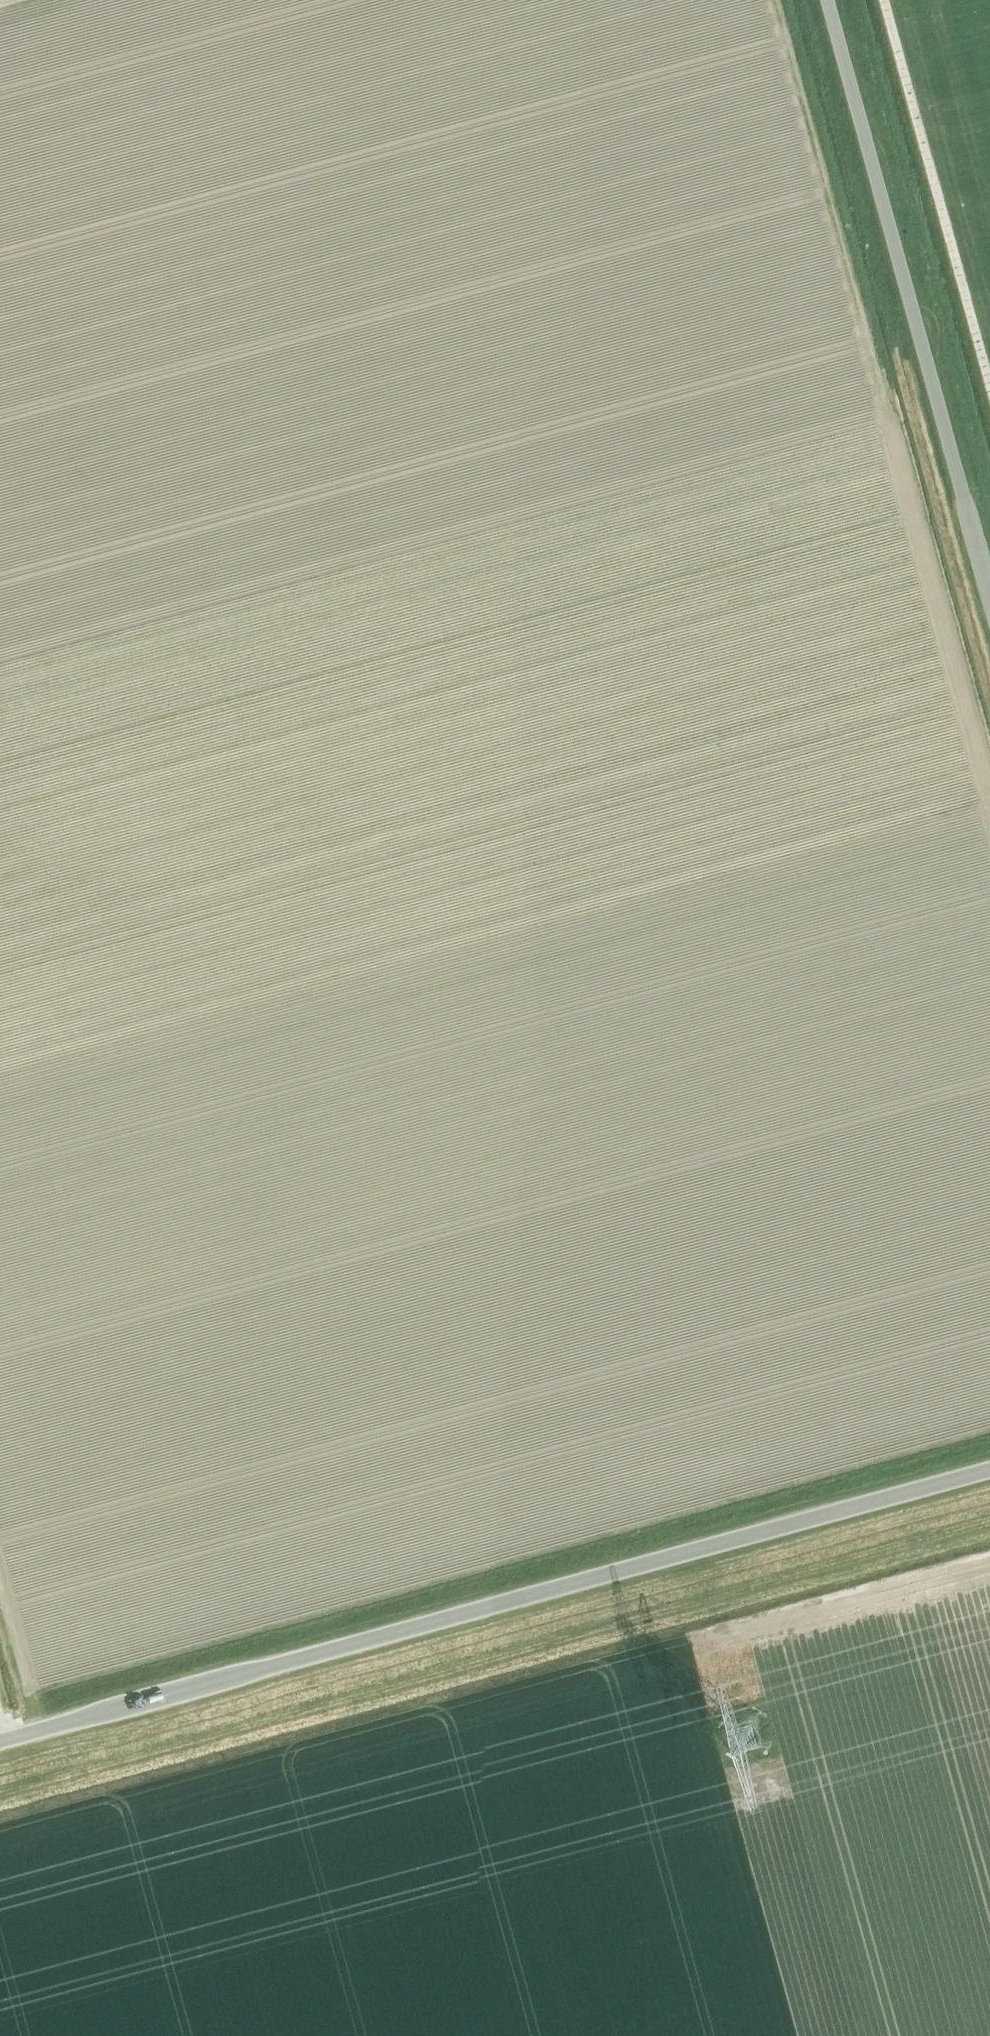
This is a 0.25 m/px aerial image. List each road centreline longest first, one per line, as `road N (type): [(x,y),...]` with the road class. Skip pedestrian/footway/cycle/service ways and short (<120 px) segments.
road 1 (unclassified): [(989,1468),(0,1740)]
road 2 (unclassified): [(989,608),(824,0)]

